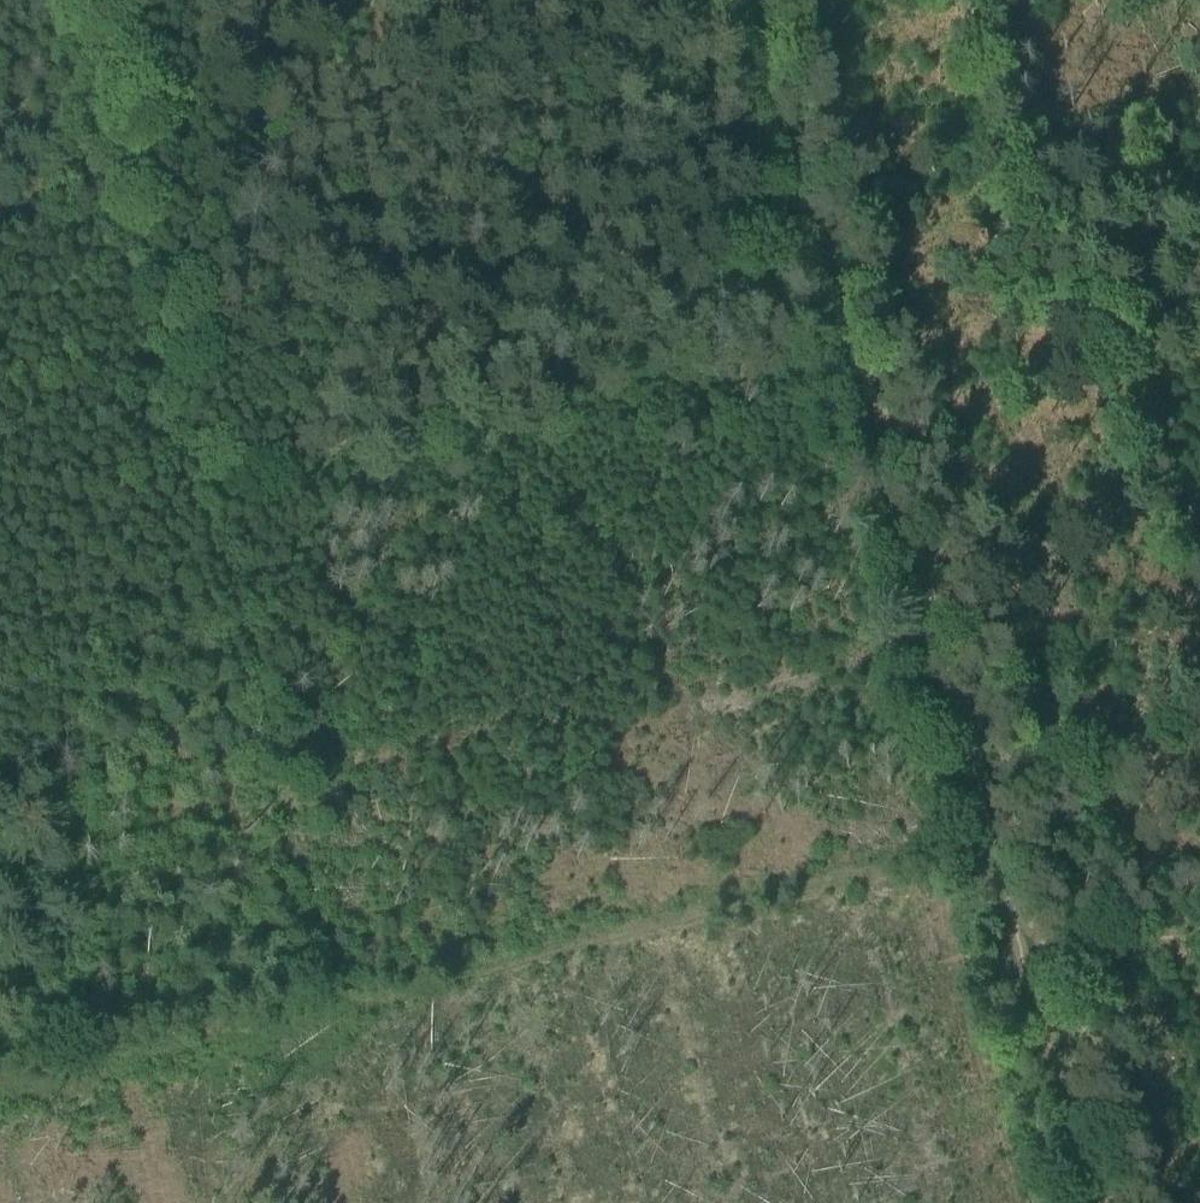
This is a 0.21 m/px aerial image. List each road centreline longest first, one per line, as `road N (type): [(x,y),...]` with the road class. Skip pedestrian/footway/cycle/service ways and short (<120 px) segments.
road 1 (track): [(740,0),(1095,1202)]

